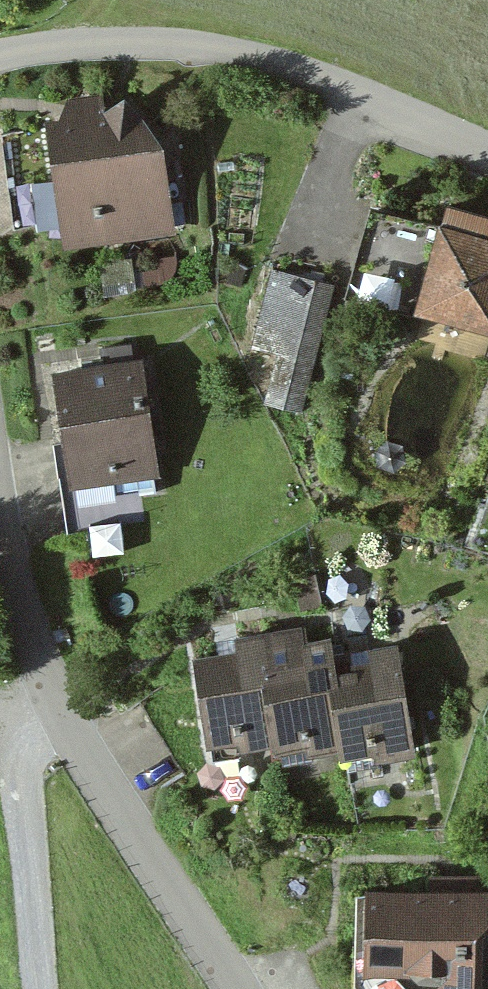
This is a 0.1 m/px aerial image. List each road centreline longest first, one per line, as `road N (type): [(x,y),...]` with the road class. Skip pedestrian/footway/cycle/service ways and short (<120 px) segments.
road 1 (residential): [(237,988),(59,712),(0,531)]
road 2 (residential): [(487,153),(346,91),(203,47),(119,45),(0,58)]

